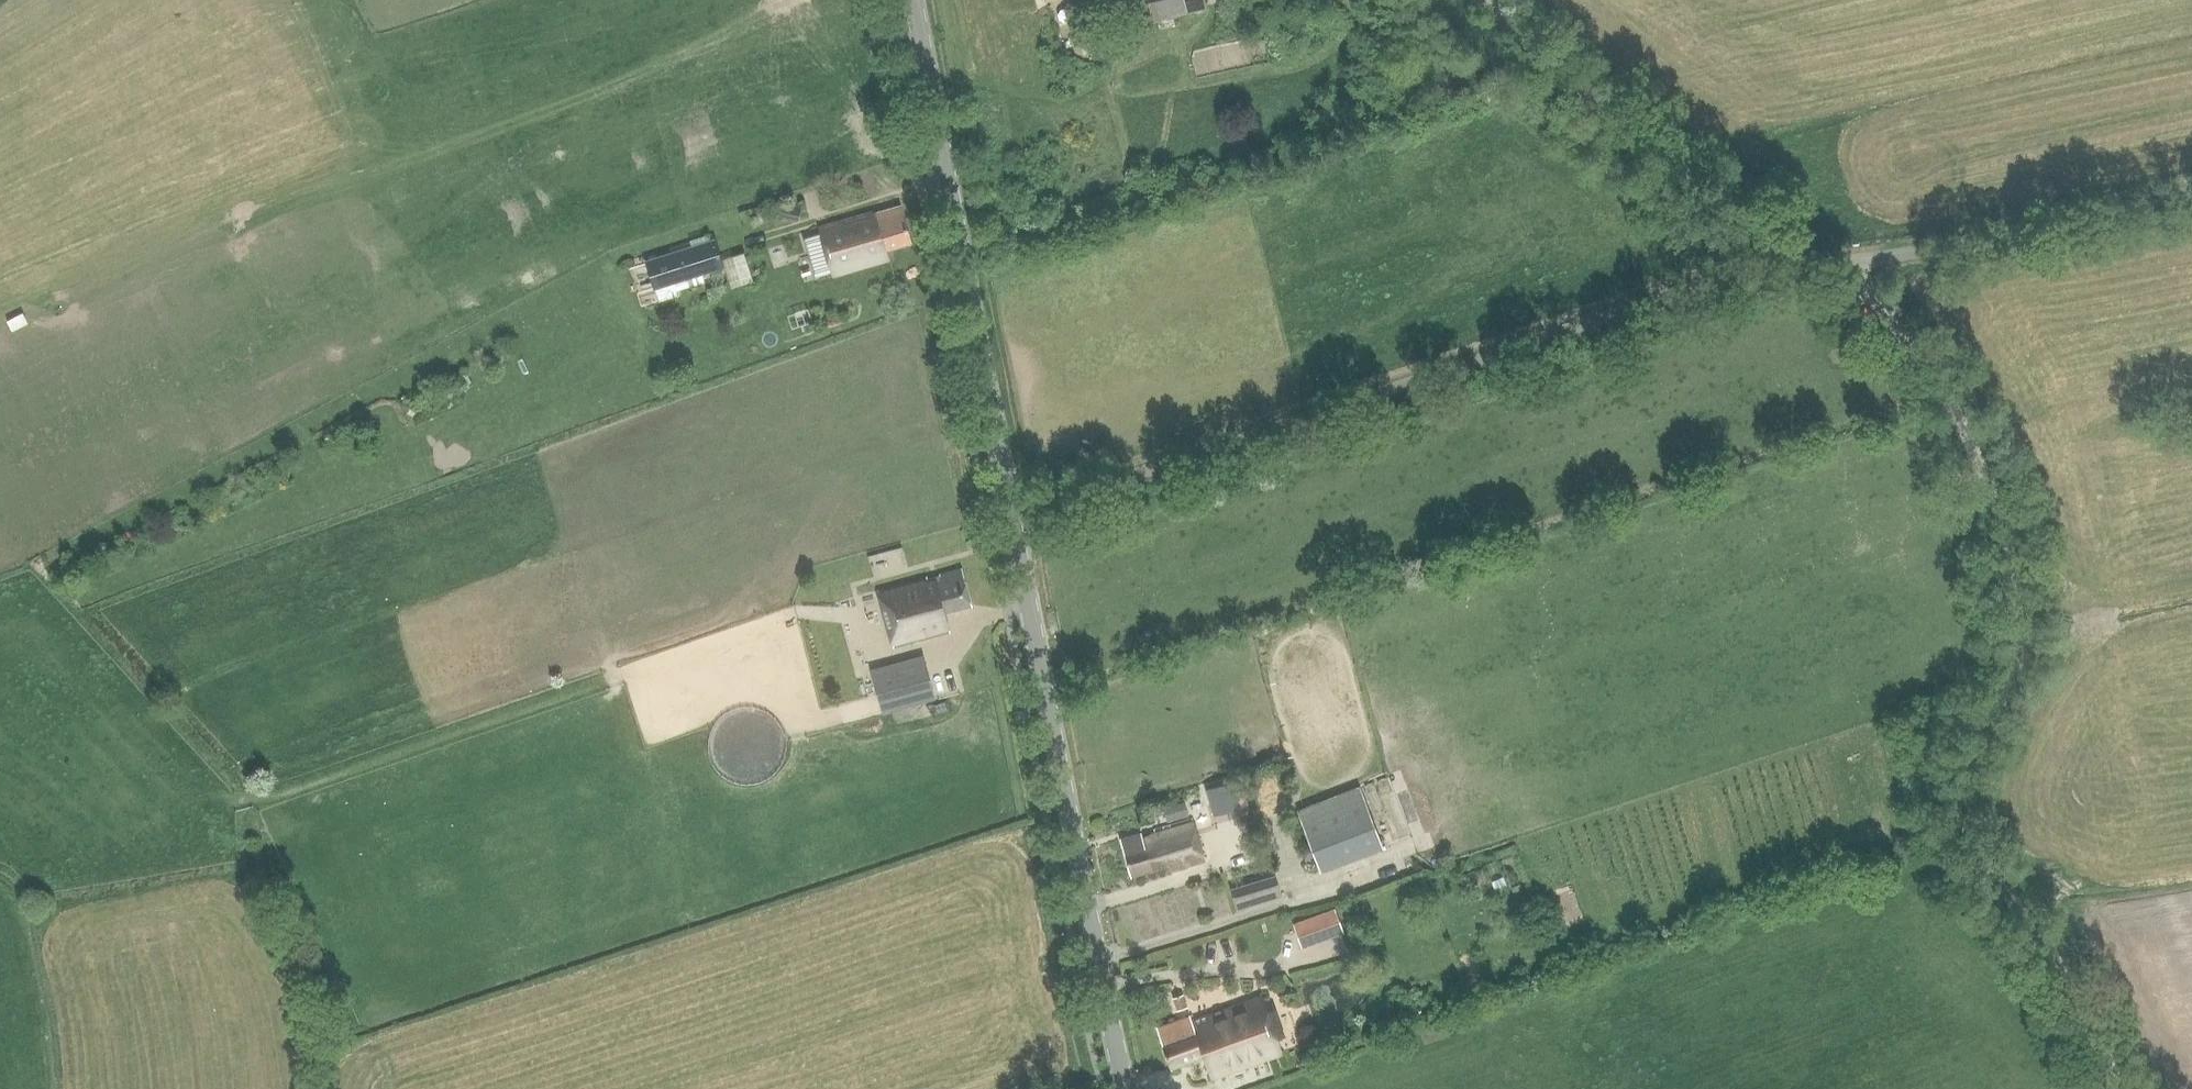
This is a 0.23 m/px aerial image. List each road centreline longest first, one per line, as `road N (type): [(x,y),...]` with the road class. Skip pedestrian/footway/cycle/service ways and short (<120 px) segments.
road 1 (track): [(2141,1088),(1962,829),(1966,775),(2015,673),(2026,621),(2002,517),(1940,388),(1858,280),(1807,268),(1480,0)]
road 2 (unclassified): [(1013,514),(1678,294),(2191,193)]
road 3 (tertiary): [(1125,1088),(1013,514)]
road 4 (tertiary): [(1013,514),(913,0)]

